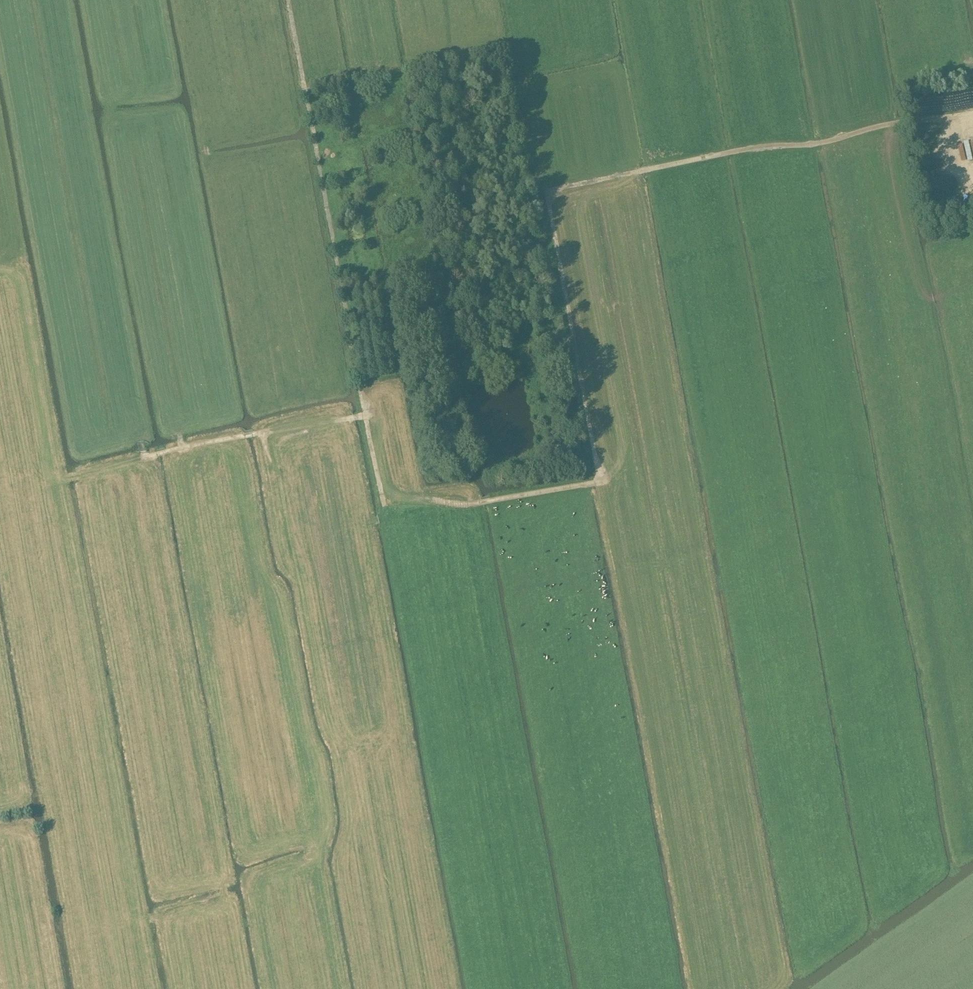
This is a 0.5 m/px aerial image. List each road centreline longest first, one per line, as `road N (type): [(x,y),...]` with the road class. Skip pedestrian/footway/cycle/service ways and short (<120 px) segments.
road 1 (track): [(288,0),(383,503),(468,505),(597,483),(552,192),(972,111)]

